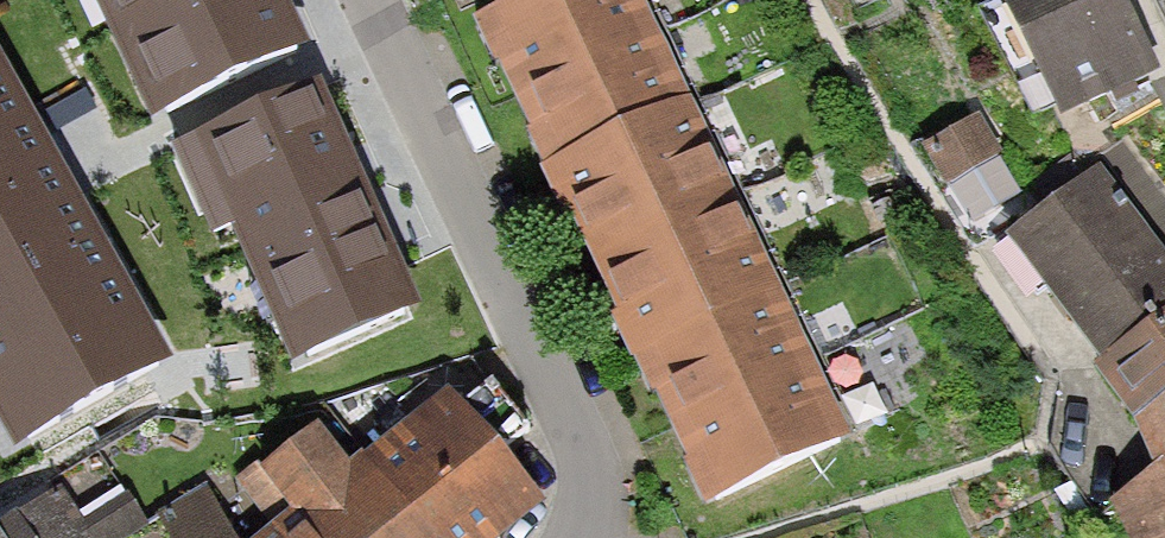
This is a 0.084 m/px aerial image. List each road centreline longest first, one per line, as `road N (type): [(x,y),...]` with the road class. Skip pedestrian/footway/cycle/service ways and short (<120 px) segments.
road 1 (residential): [(577,537),(597,457),(373,0)]

